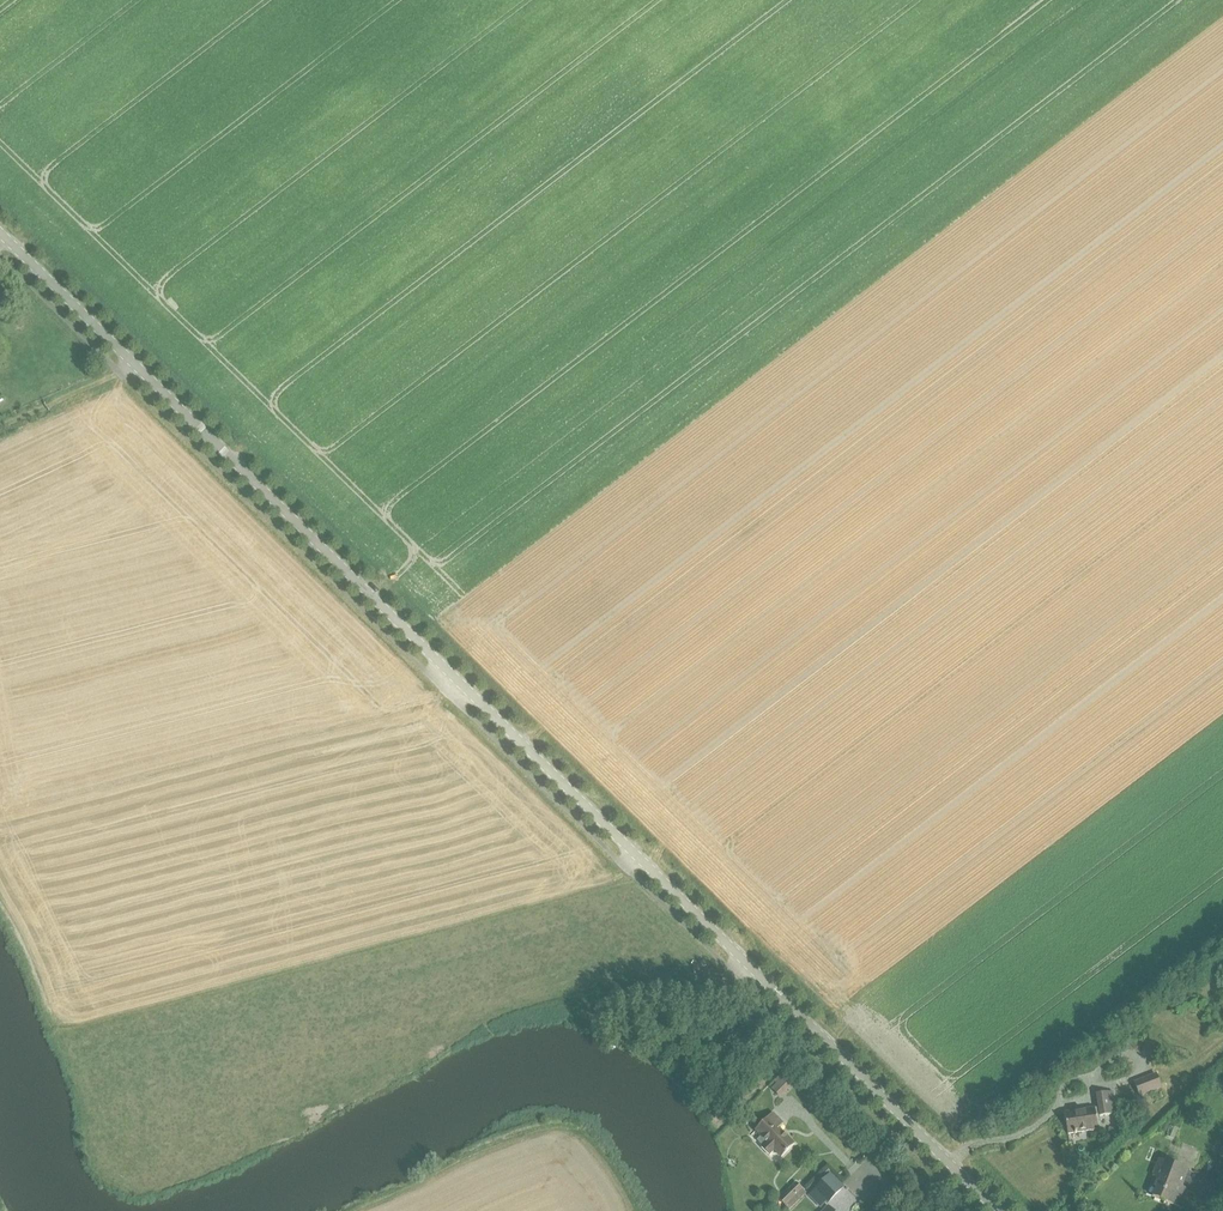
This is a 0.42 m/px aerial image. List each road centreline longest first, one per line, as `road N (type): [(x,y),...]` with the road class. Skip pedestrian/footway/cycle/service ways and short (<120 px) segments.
road 1 (tertiary): [(996,1210),(0,233)]
road 2 (residential): [(903,1210),(790,1104)]

